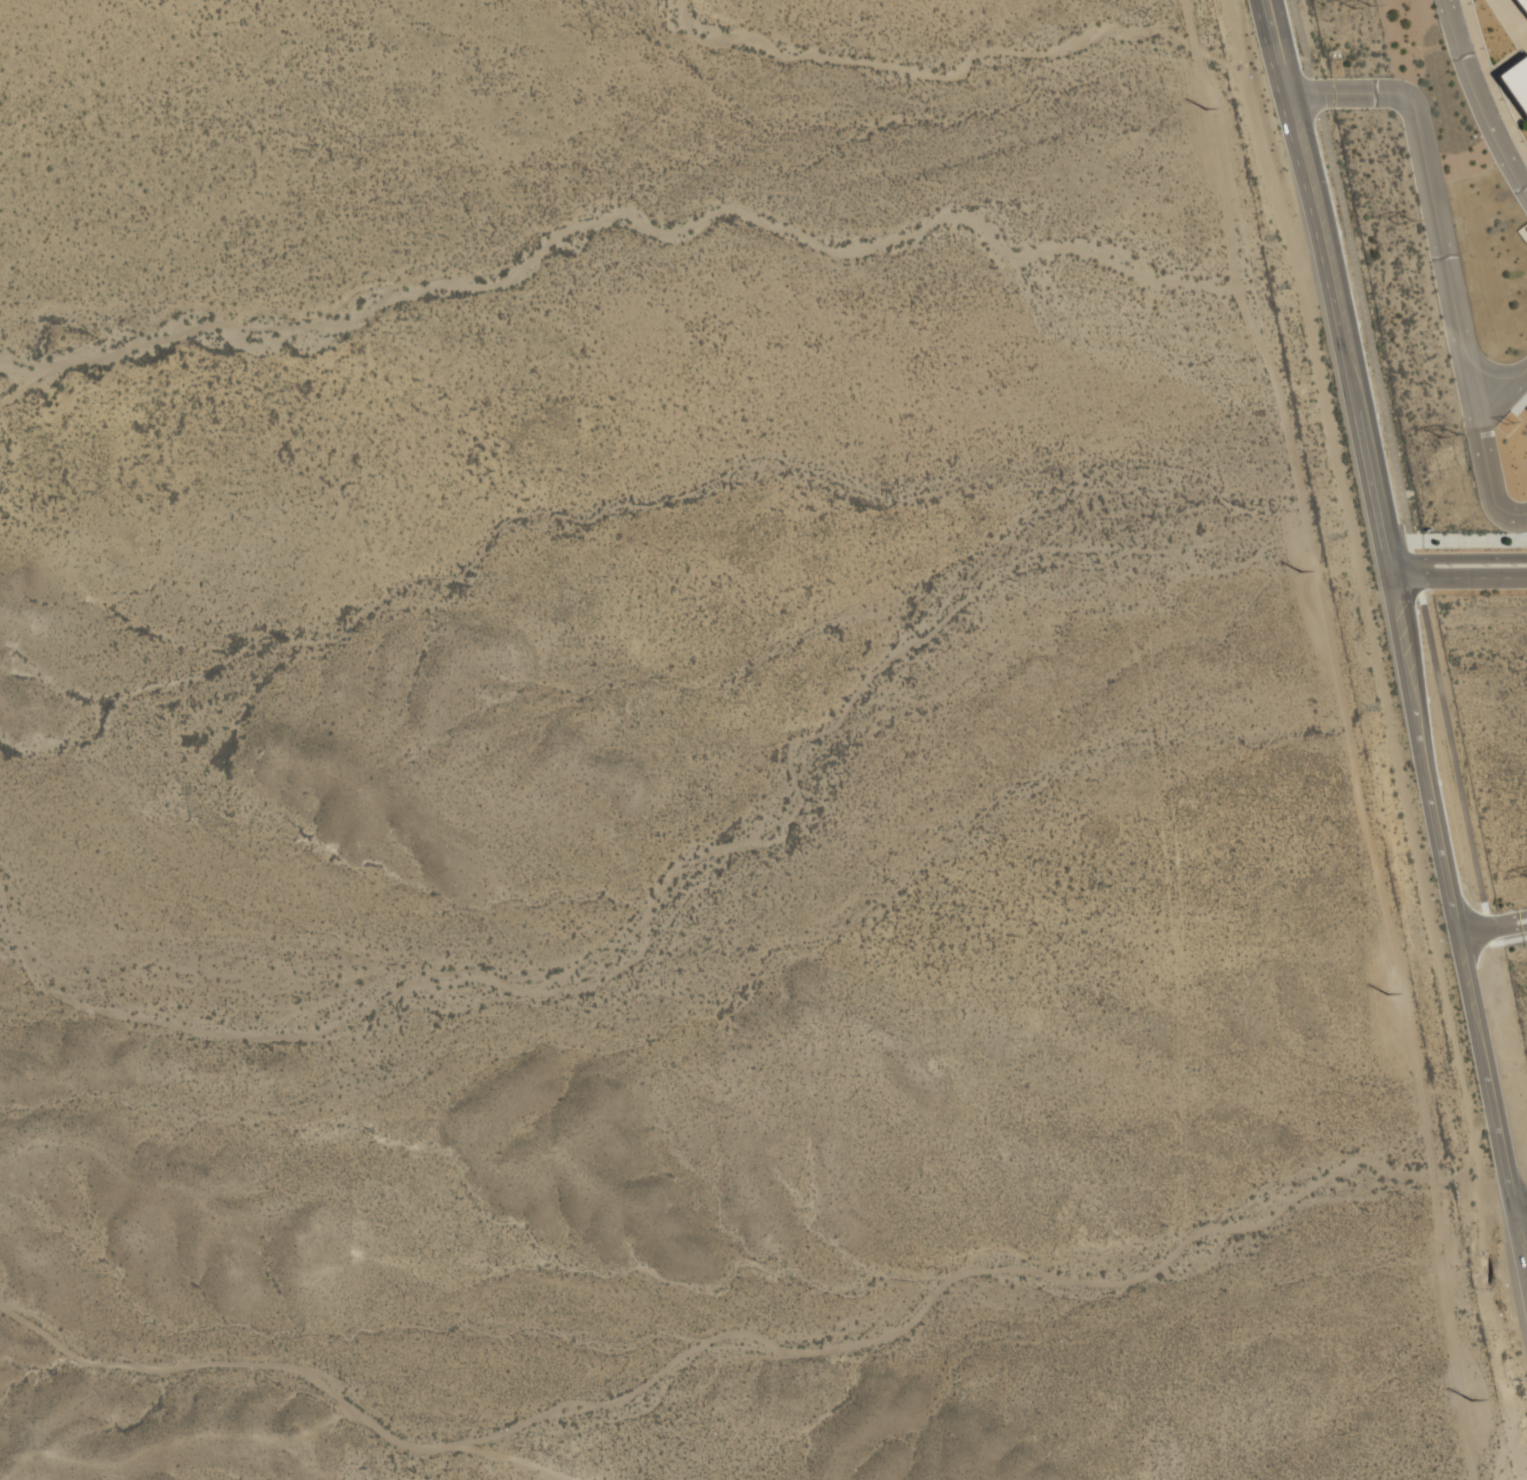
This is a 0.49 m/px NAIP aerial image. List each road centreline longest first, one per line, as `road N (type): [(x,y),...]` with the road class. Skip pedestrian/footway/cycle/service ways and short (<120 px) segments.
road 1 (tertiary): [(1268,0),(1526,1271)]
road 2 (residential): [(1526,559),(1385,560)]
road 3 (residential): [(1390,580),(1526,579)]

